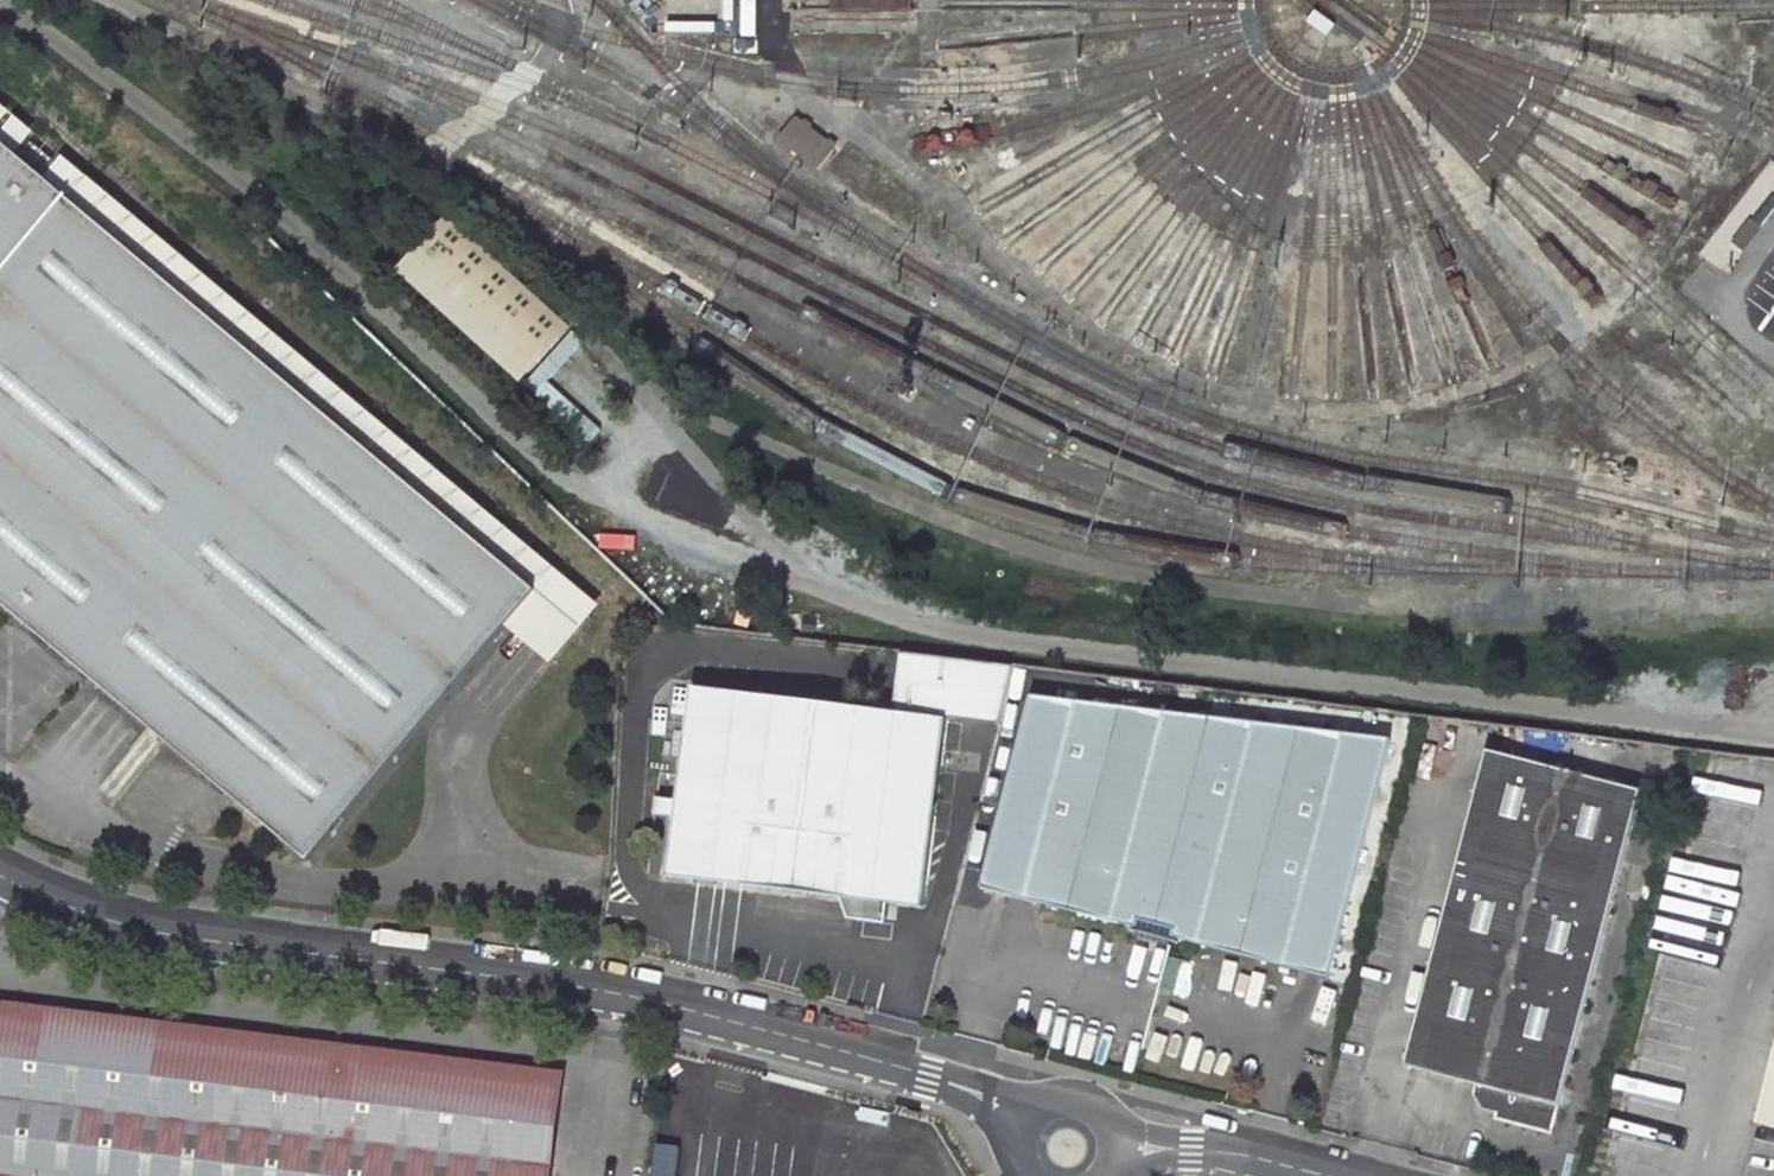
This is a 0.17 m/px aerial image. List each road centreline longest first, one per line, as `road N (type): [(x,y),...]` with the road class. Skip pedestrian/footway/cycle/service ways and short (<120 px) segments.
road 1 (unclassified): [(1027,1123),(928,1075),(643,1003),(69,914),(0,874)]
road 2 (unclassified): [(1328,1175),(1250,1156),(1116,1150)]
road 3 (unclassified): [(1116,1150),(1107,1121),(1082,1103),(1051,1104),(1027,1123)]

